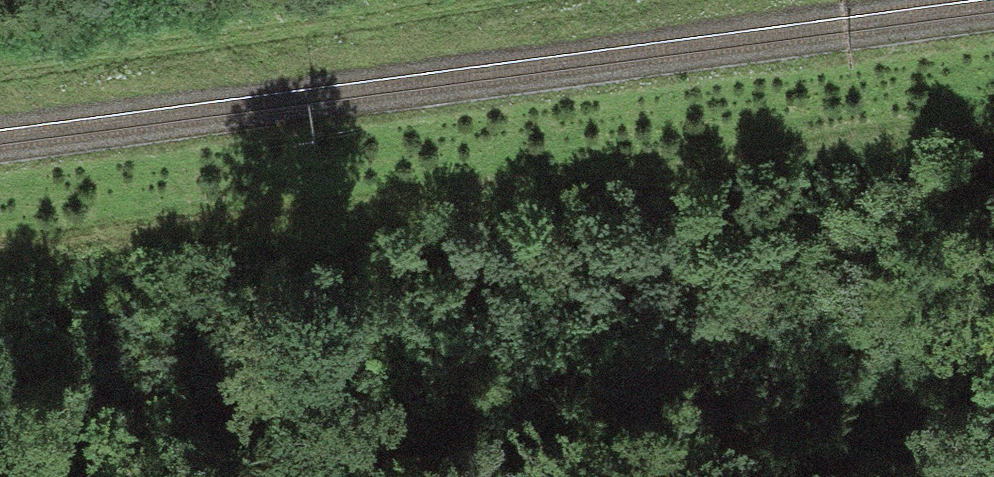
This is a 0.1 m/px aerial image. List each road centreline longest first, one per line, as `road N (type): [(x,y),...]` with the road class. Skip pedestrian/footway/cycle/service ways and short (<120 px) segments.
road 1 (track): [(0,263),(993,123)]
road 2 (track): [(624,0),(0,87)]

